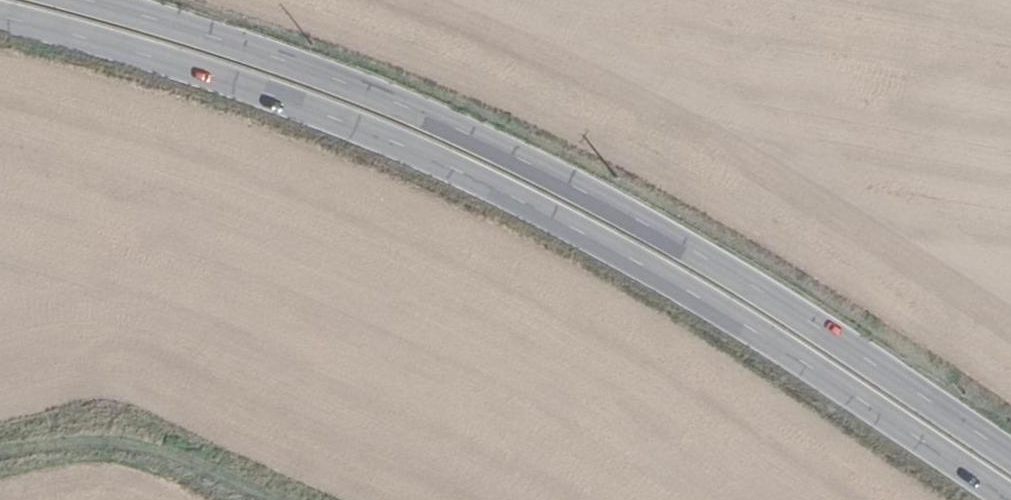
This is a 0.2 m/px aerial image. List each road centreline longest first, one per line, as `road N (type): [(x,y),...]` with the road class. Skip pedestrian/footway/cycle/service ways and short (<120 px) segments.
road 1 (primary): [(0,15),(245,91),(493,182),(673,280),(1007,499)]
road 2 (primary): [(1010,459),(691,251),(502,153),(254,52),(77,0)]
road 3 (track): [(0,452),(77,439),(135,446),(254,499)]

